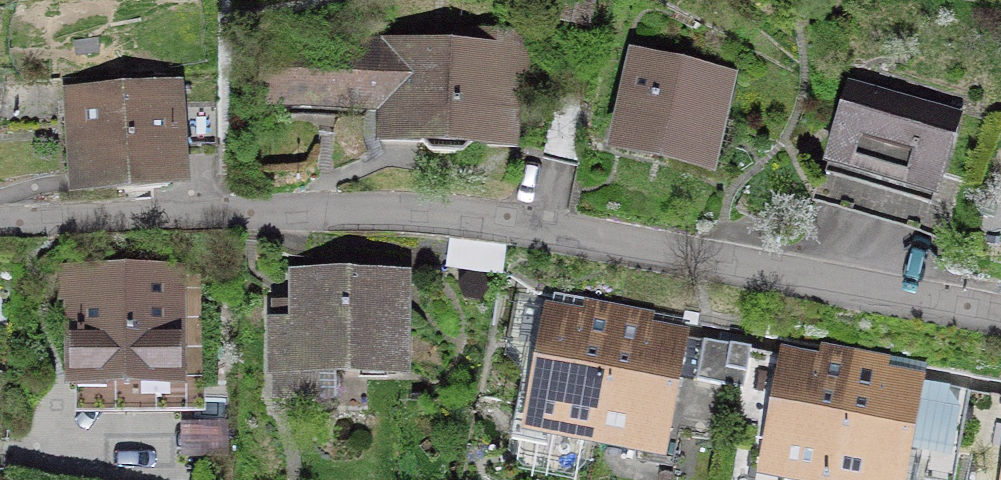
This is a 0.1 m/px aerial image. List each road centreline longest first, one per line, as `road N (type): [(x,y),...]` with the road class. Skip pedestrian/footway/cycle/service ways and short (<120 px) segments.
road 1 (residential): [(1000,335),(530,244),(0,232)]

